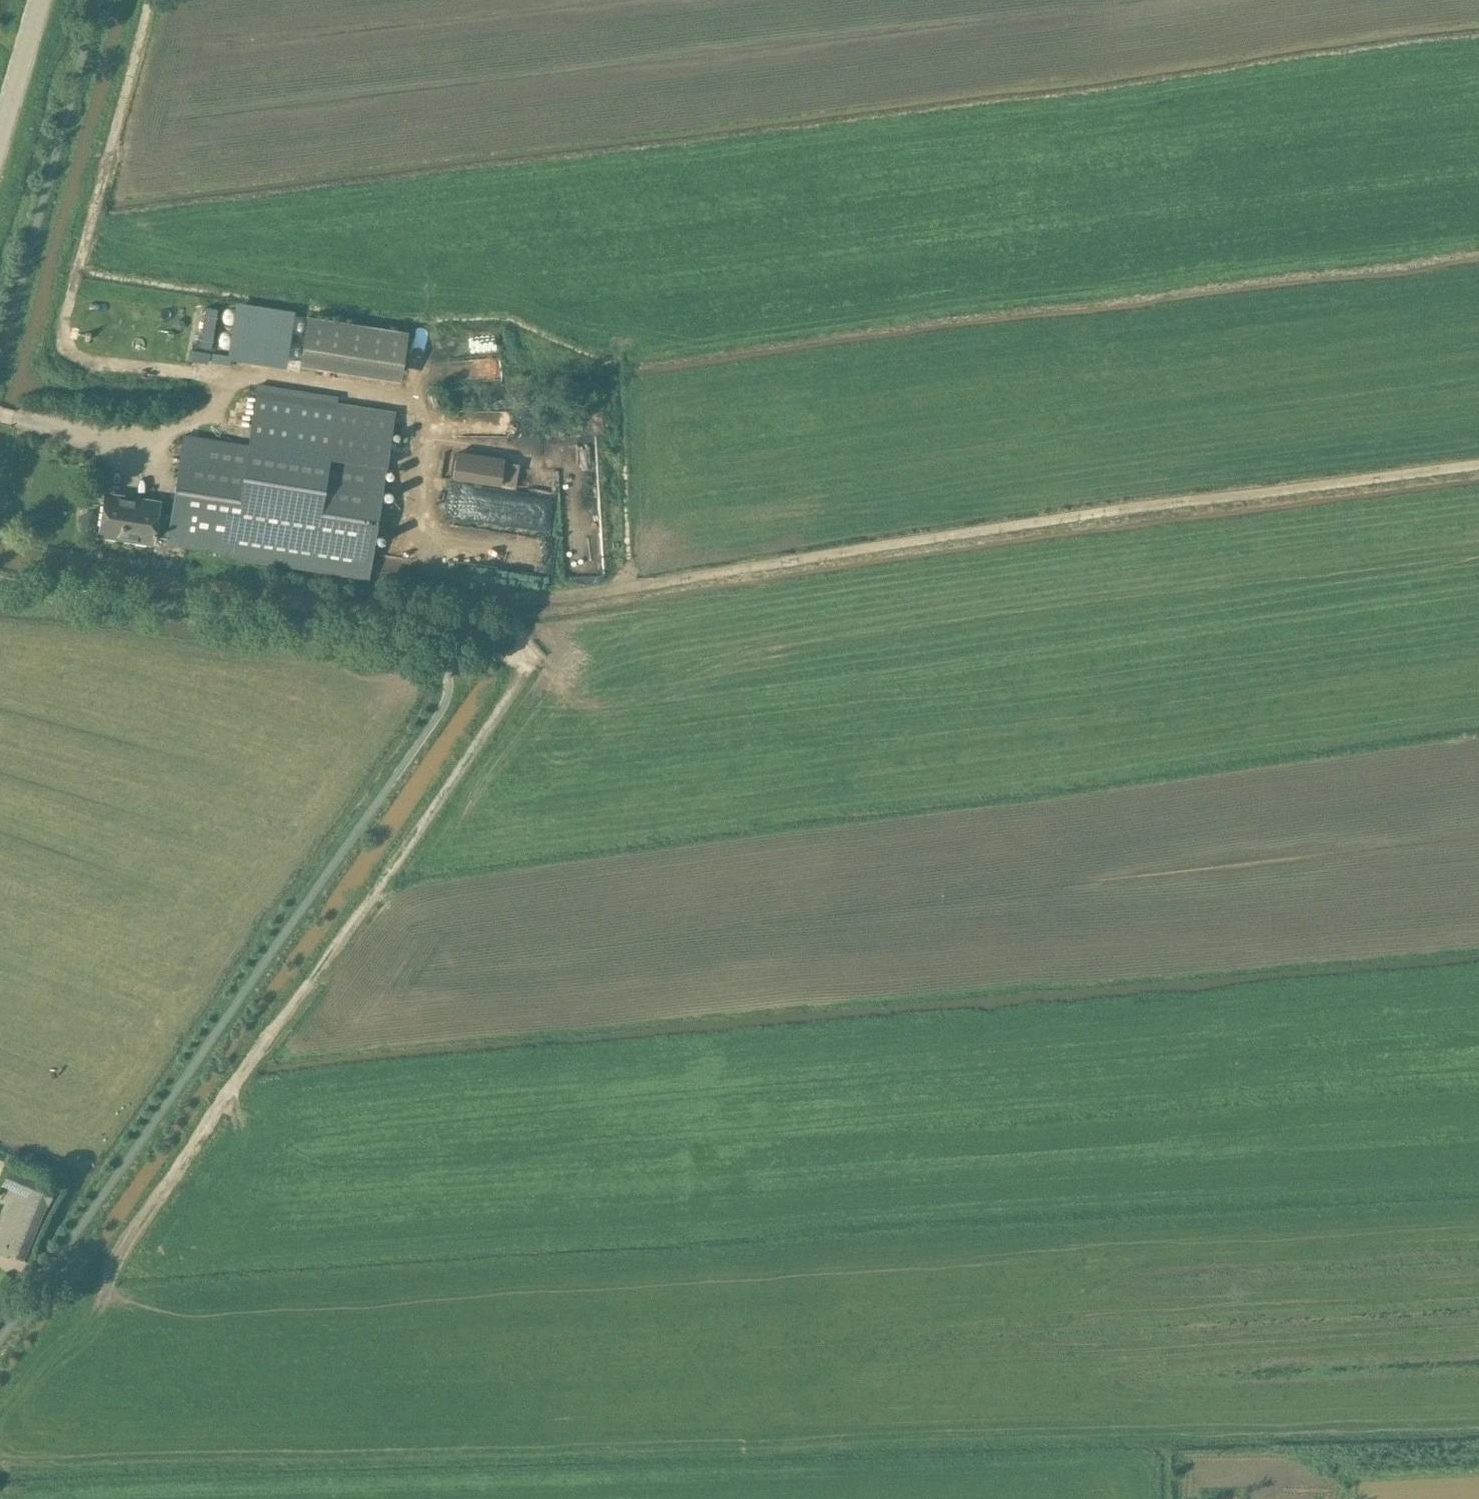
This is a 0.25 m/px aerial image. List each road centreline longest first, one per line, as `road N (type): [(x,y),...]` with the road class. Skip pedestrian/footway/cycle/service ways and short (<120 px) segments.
road 1 (unclassified): [(0,1334),(435,718),(448,673),(438,654),(401,641),(0,580)]
road 2 (unclassified): [(0,356),(95,0)]
road 3 (tertiary): [(0,133),(39,0)]

